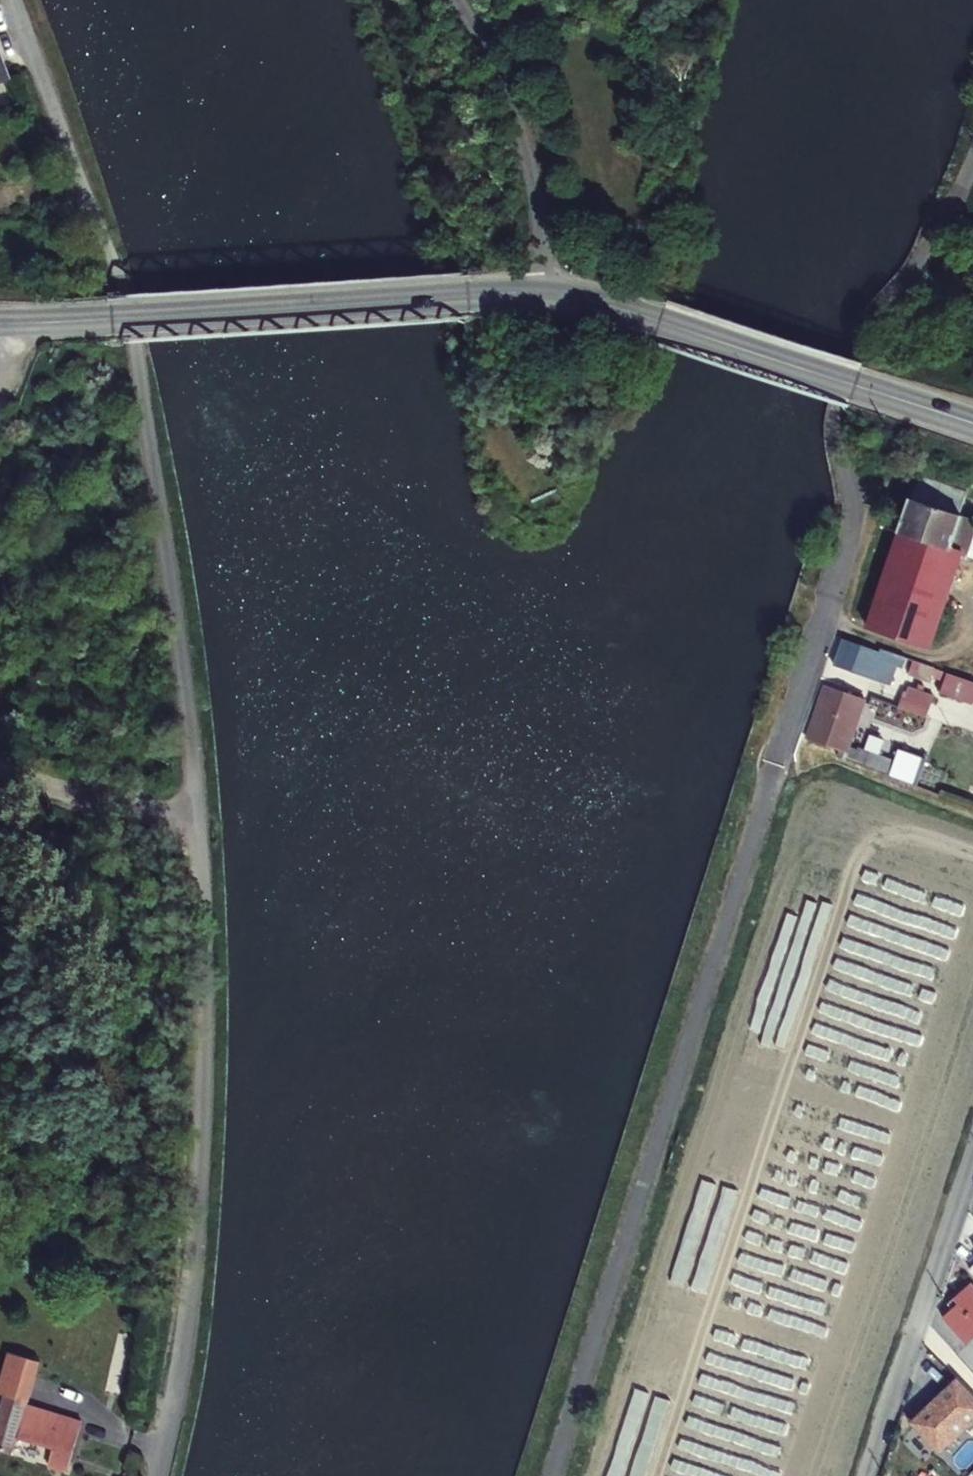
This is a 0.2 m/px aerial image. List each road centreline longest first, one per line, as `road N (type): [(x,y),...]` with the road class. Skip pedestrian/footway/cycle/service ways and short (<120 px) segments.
road 1 (secondary): [(0,325),(547,295),(603,304),(866,389)]
road 2 (residential): [(972,1165),(871,1475)]

